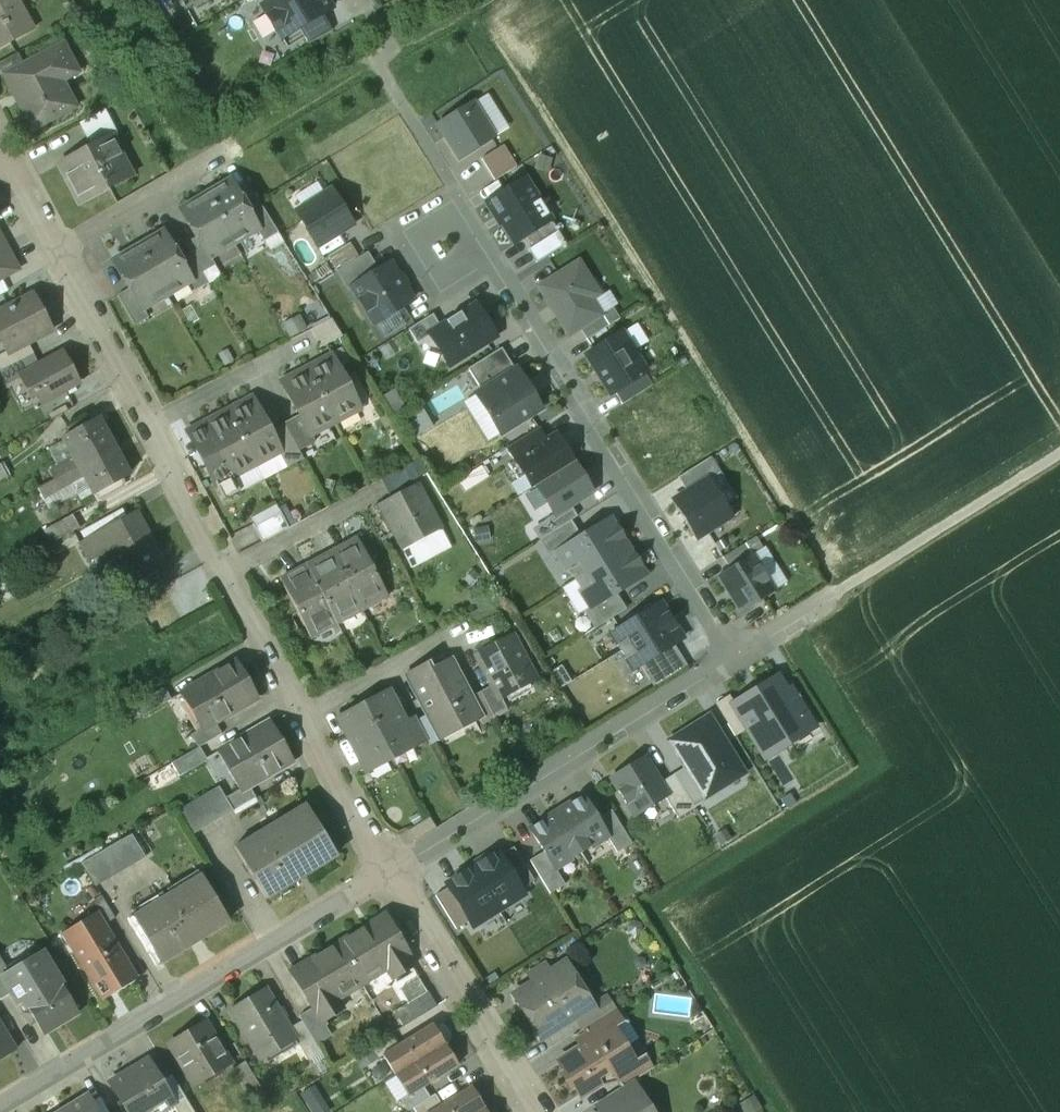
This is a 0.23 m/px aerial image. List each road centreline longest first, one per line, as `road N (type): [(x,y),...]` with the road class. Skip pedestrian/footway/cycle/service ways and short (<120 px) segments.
road 1 (residential): [(741,651),(490,266),(446,247)]
road 2 (residential): [(0,1106),(387,867)]
road 3 (residential): [(387,867),(741,651)]
road 4 (residential): [(540,1111),(387,867)]
road 5 (track): [(840,589),(1059,453)]
road 6 (residential): [(146,423),(56,250)]
road 7 (track): [(376,60),(213,154)]
road 8 (residential): [(213,154),(56,250)]
road 9 (residential): [(387,867),(301,715)]
road 10 (residential): [(298,338),(146,423)]
road 11 (residential): [(225,572),(146,423)]
road 12 (residential): [(301,715),(225,572)]
road 13 (residential): [(356,498),(225,572)]
road 14 (residential): [(431,644),(301,715)]

